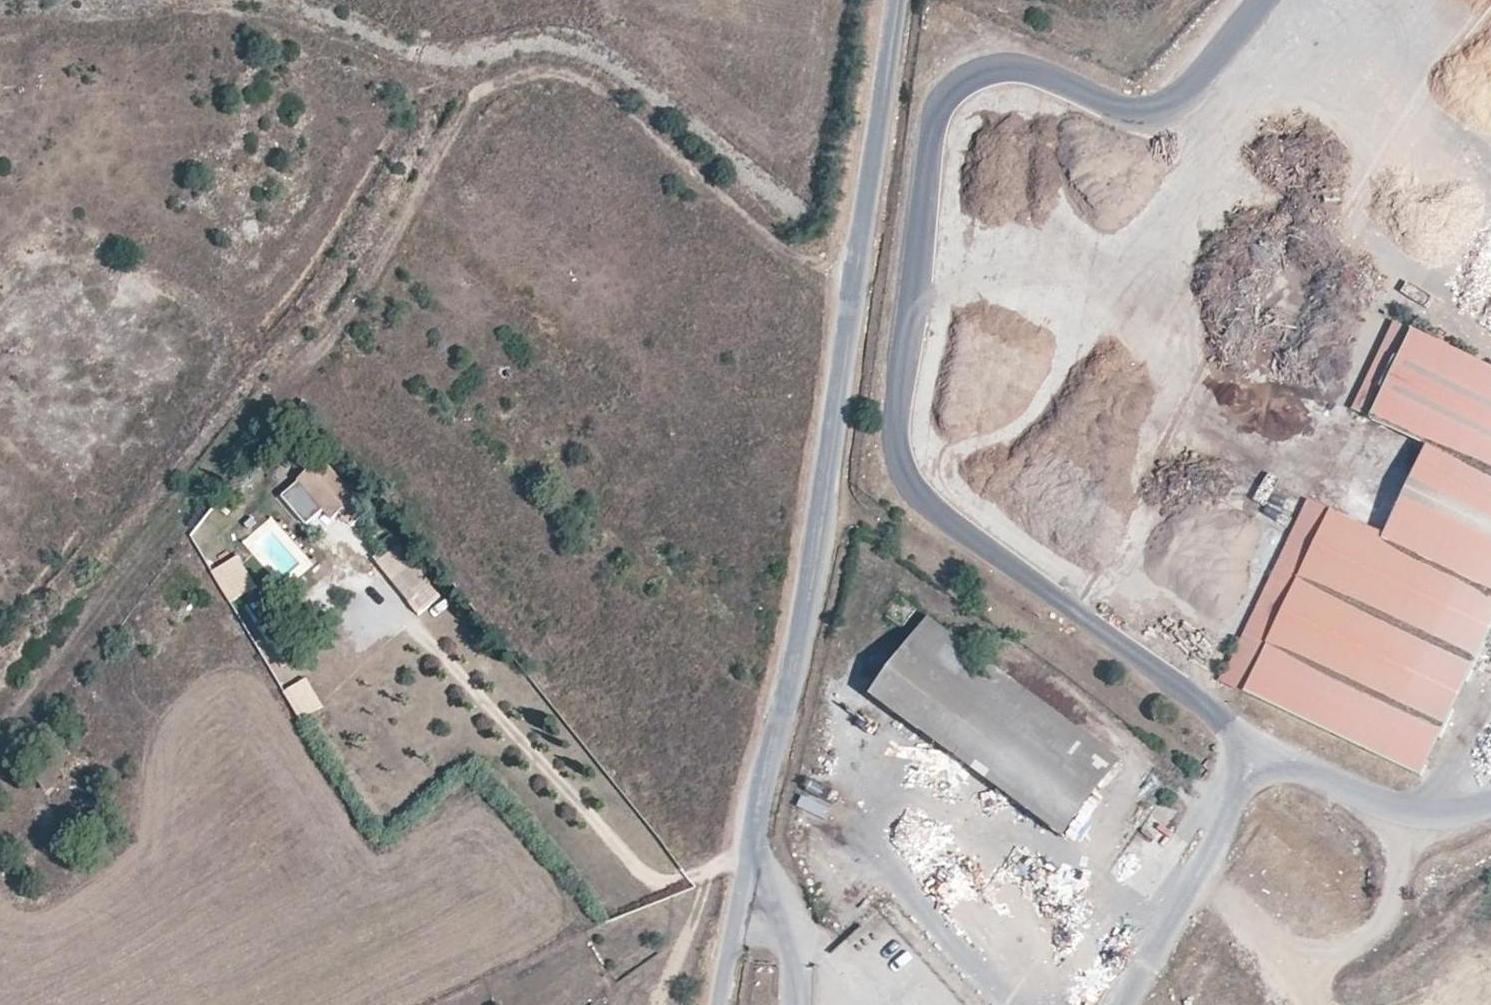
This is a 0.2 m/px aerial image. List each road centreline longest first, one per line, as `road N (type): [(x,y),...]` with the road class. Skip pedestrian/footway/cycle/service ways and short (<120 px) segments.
road 1 (unclassified): [(891,0),(821,516),(730,1004)]
road 2 (track): [(0,774),(337,336),(470,111)]

